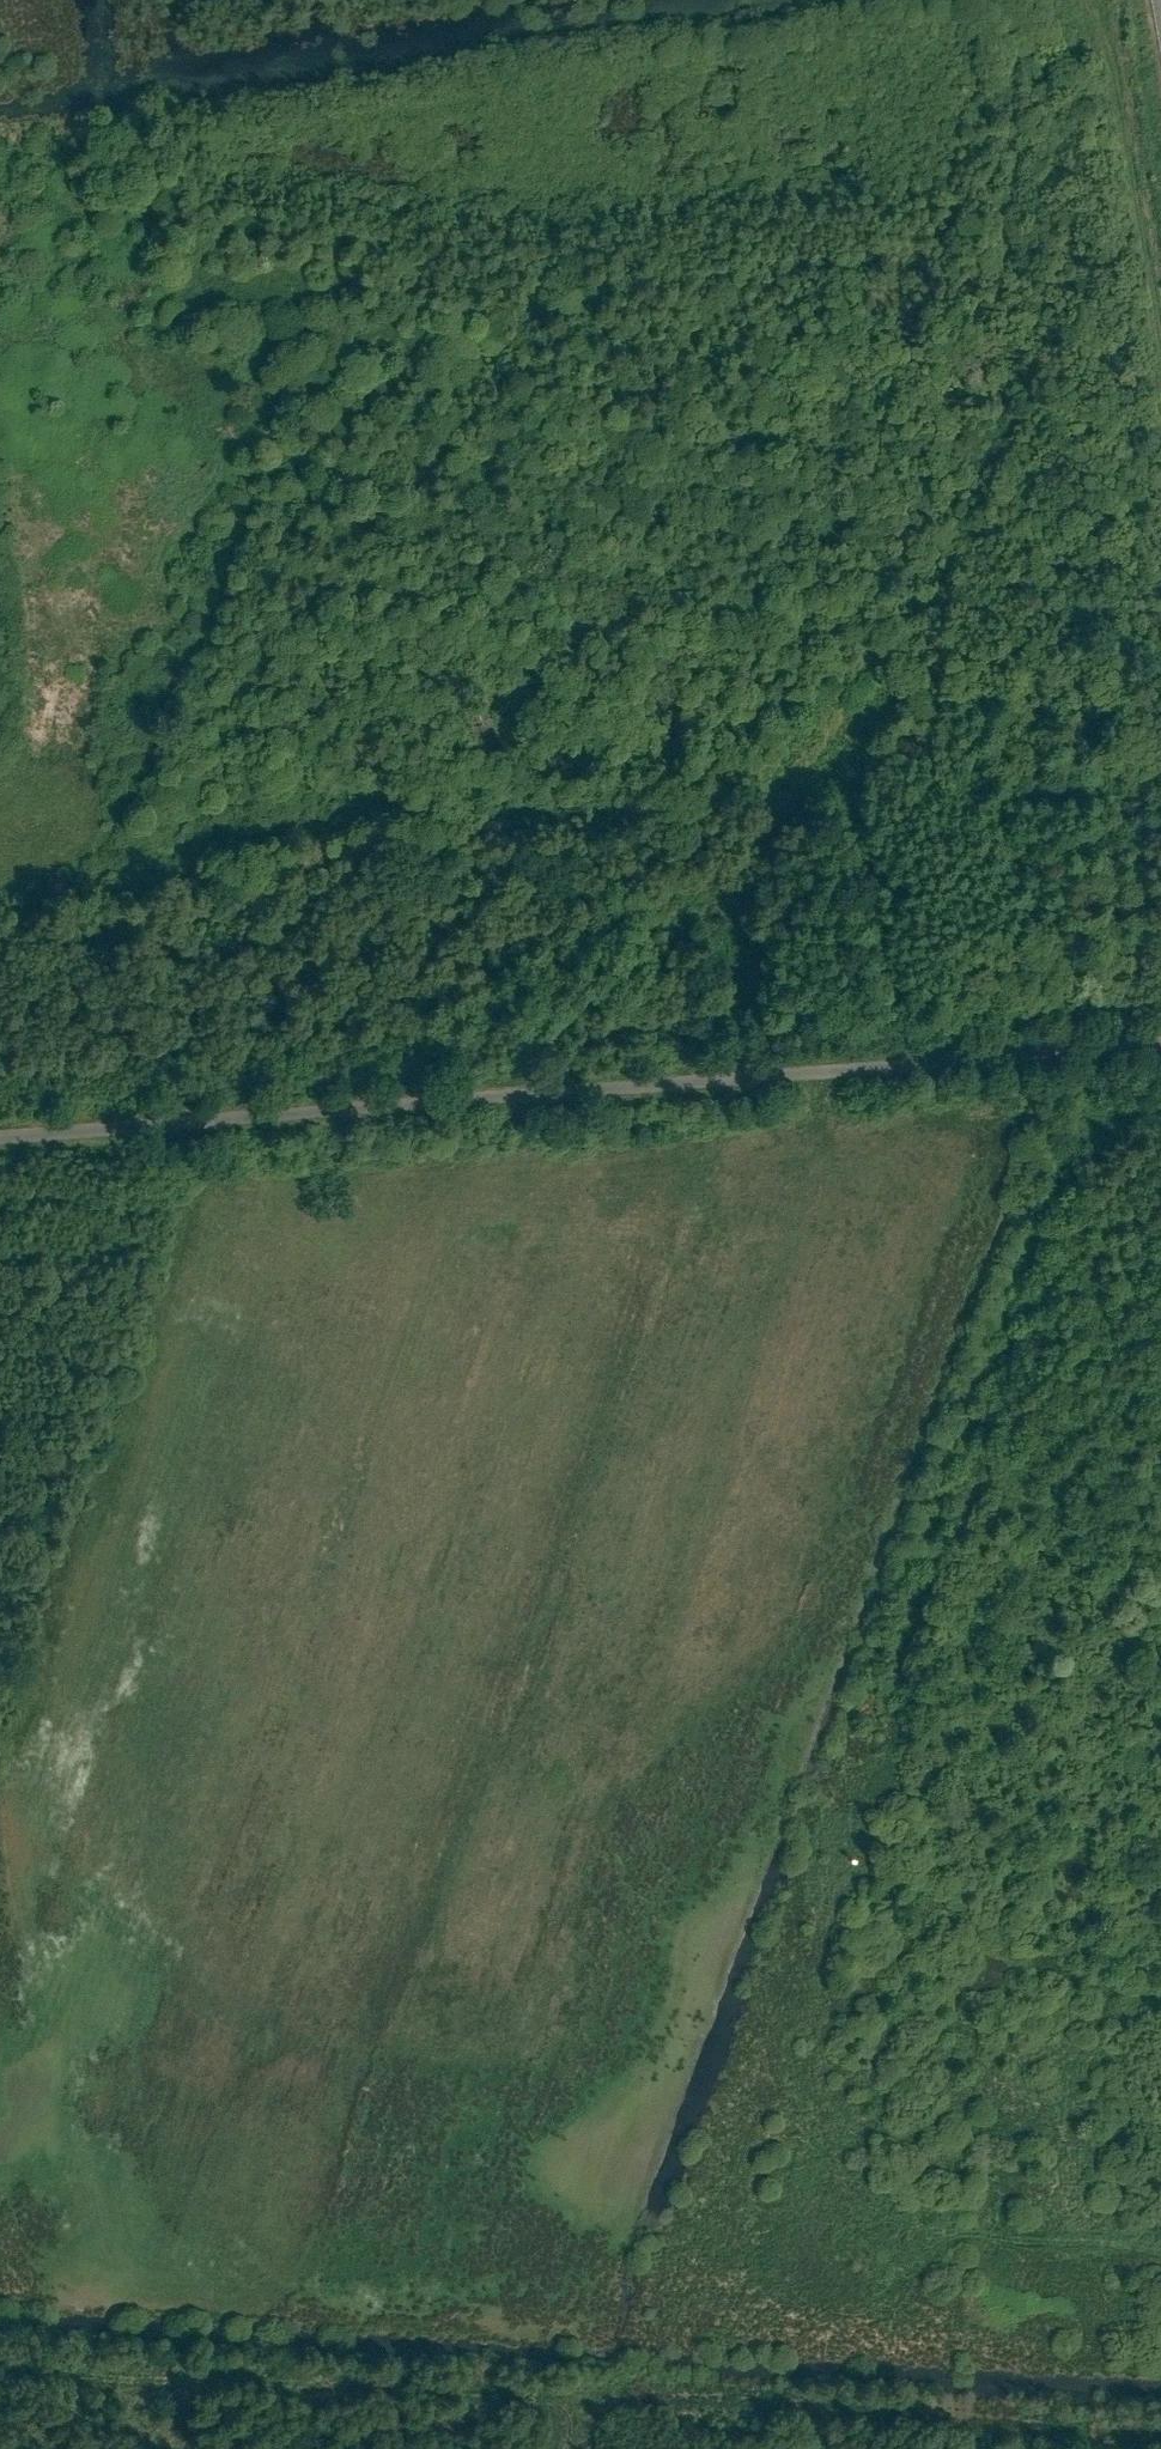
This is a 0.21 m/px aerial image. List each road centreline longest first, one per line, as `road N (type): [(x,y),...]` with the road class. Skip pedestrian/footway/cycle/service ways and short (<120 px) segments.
road 1 (track): [(0,1138),(1160,1039)]

